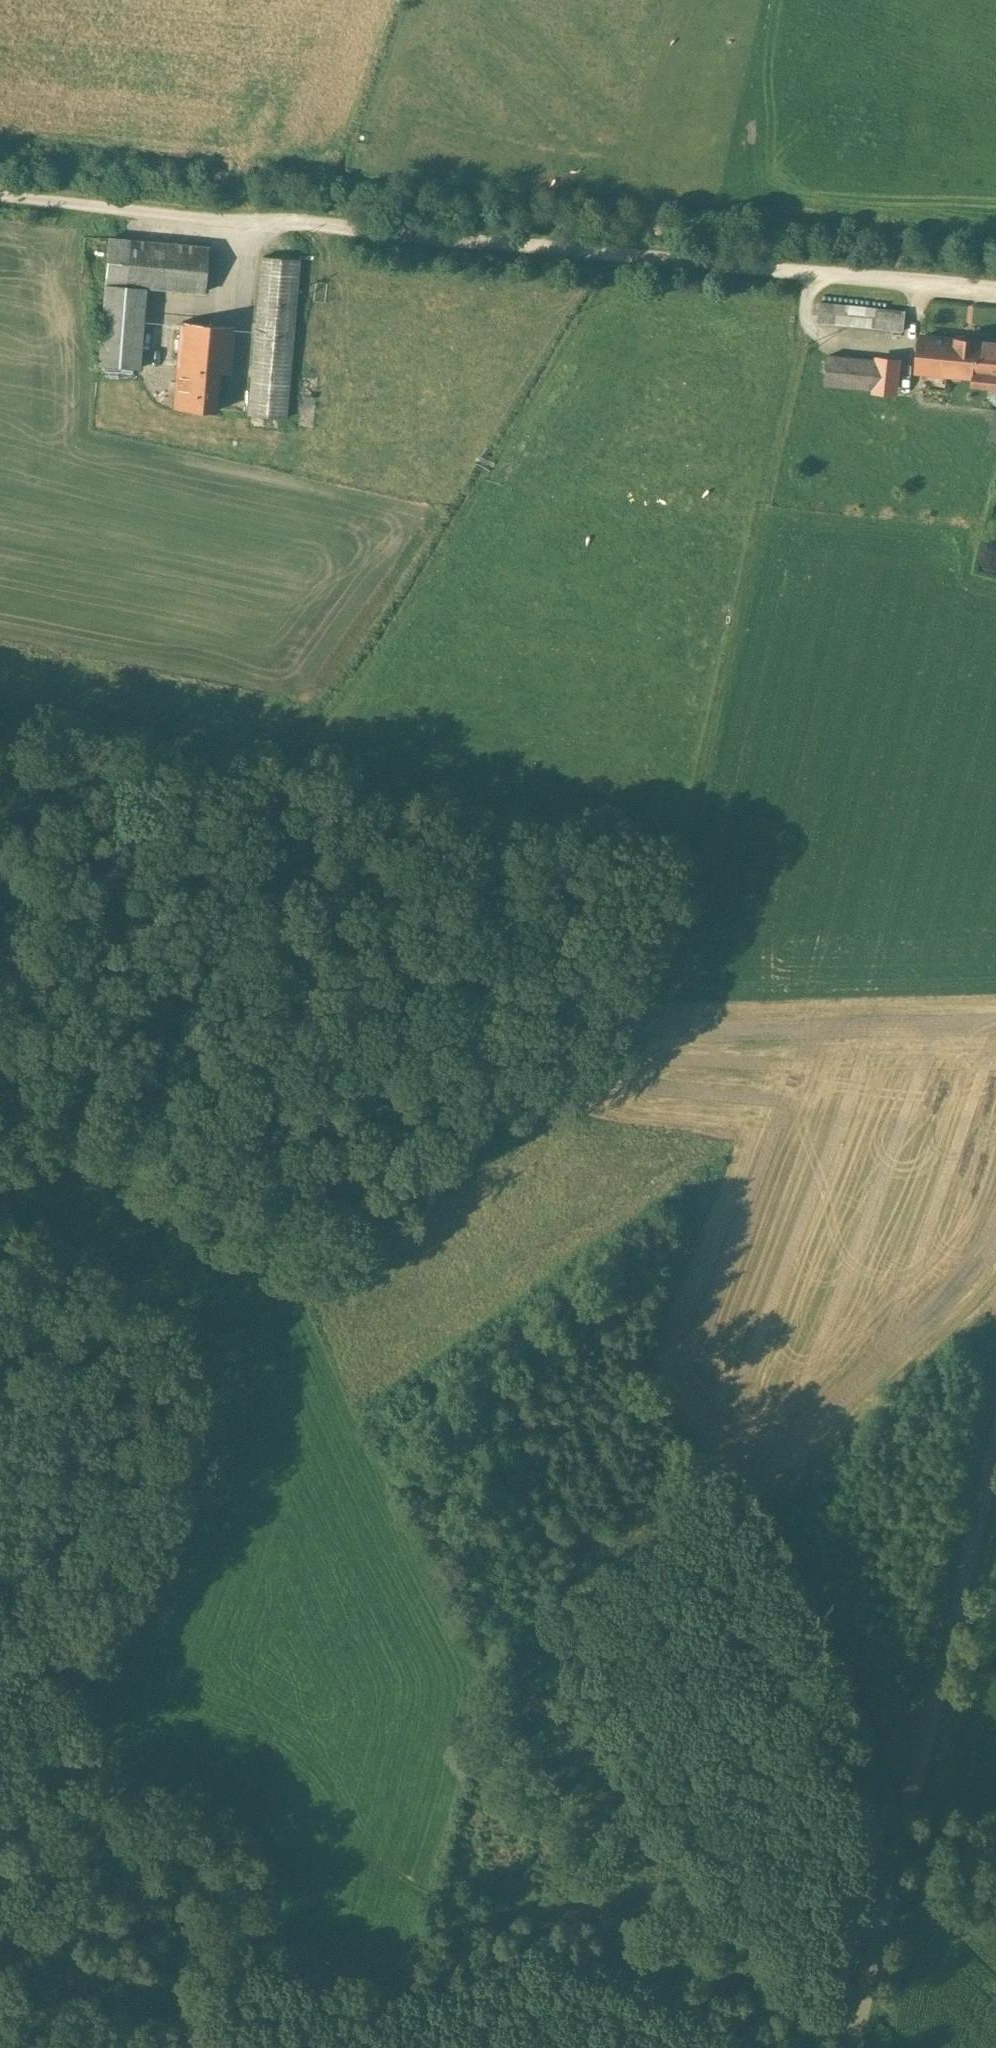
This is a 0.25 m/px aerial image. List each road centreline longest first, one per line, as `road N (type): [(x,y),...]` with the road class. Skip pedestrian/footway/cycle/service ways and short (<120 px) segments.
road 1 (track): [(326,1264),(512,1123),(636,994),(702,759),(814,274)]
road 2 (unclassified): [(0,196),(995,292)]
road 3 (unclassified): [(852,2047),(995,1449)]

